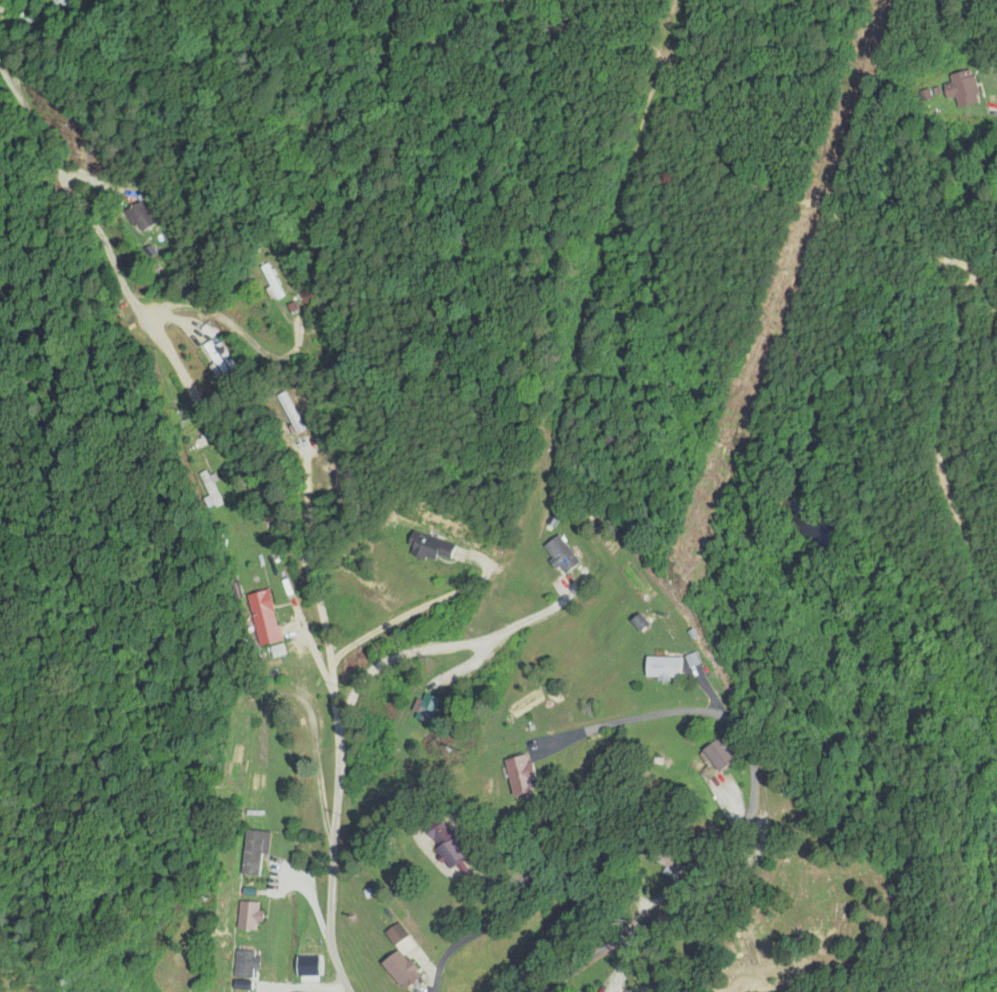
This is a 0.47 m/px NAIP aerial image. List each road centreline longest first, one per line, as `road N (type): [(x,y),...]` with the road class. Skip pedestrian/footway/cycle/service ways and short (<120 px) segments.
road 1 (residential): [(253,991),(336,754),(427,650),(436,587),(422,544),(361,532),(129,537)]

